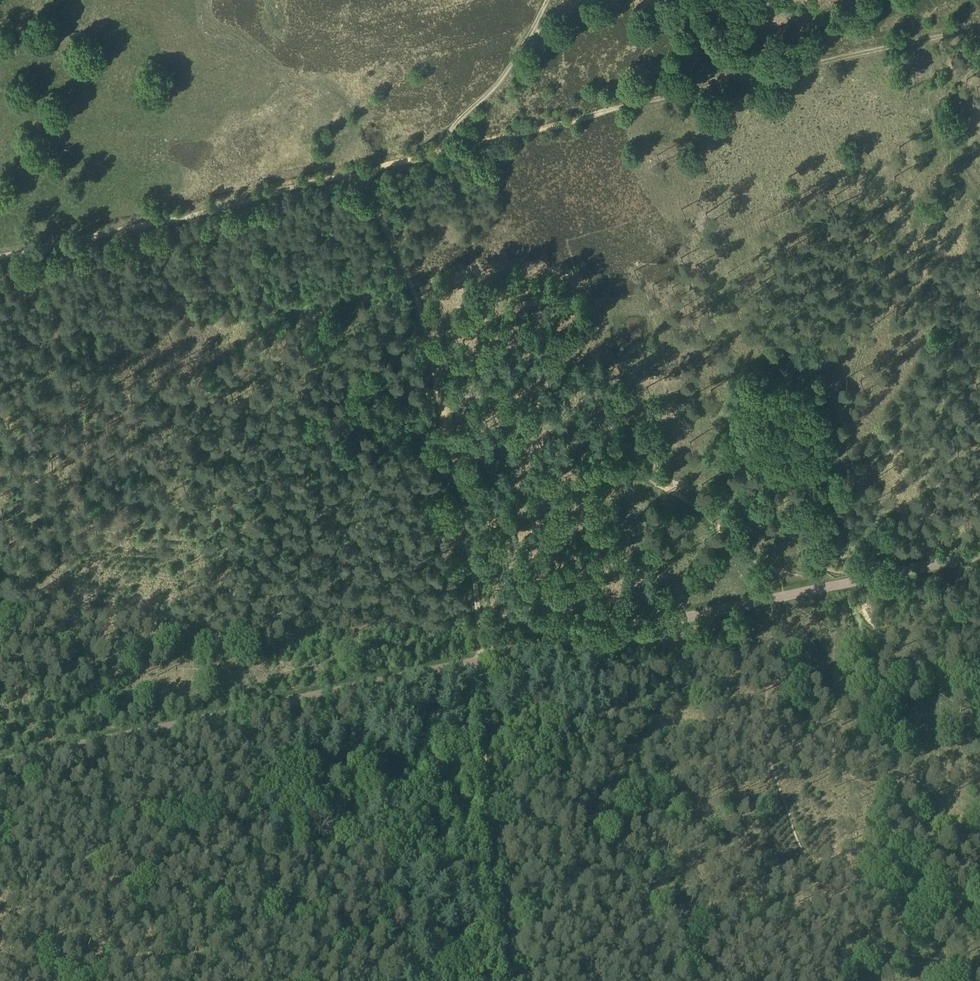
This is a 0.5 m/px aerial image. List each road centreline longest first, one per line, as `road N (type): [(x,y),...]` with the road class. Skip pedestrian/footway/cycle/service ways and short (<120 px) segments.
road 1 (unclassified): [(0,756),(979,548)]
road 2 (track): [(443,397),(482,656),(490,899),(503,980)]
road 3 (track): [(979,26),(452,153)]
road 4 (track): [(372,173),(0,262)]
road 5 (track): [(372,173),(443,397)]
road 6 (track): [(452,153),(547,0)]

